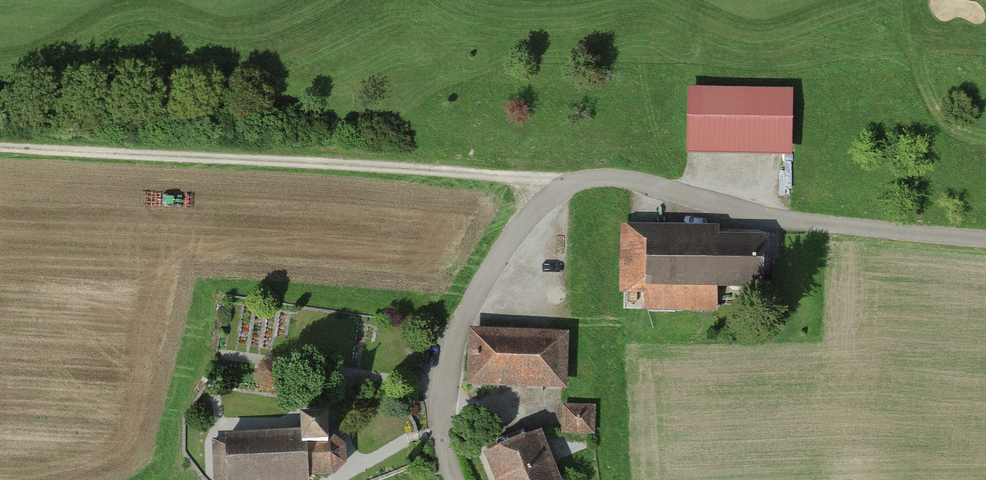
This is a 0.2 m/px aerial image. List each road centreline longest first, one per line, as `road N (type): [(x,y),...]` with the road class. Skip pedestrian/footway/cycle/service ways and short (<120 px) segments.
road 1 (residential): [(985,238),(800,222),(648,182),(566,186),(525,220),(459,338),(441,437),(456,479)]
road 2 (track): [(566,186),(0,148)]

